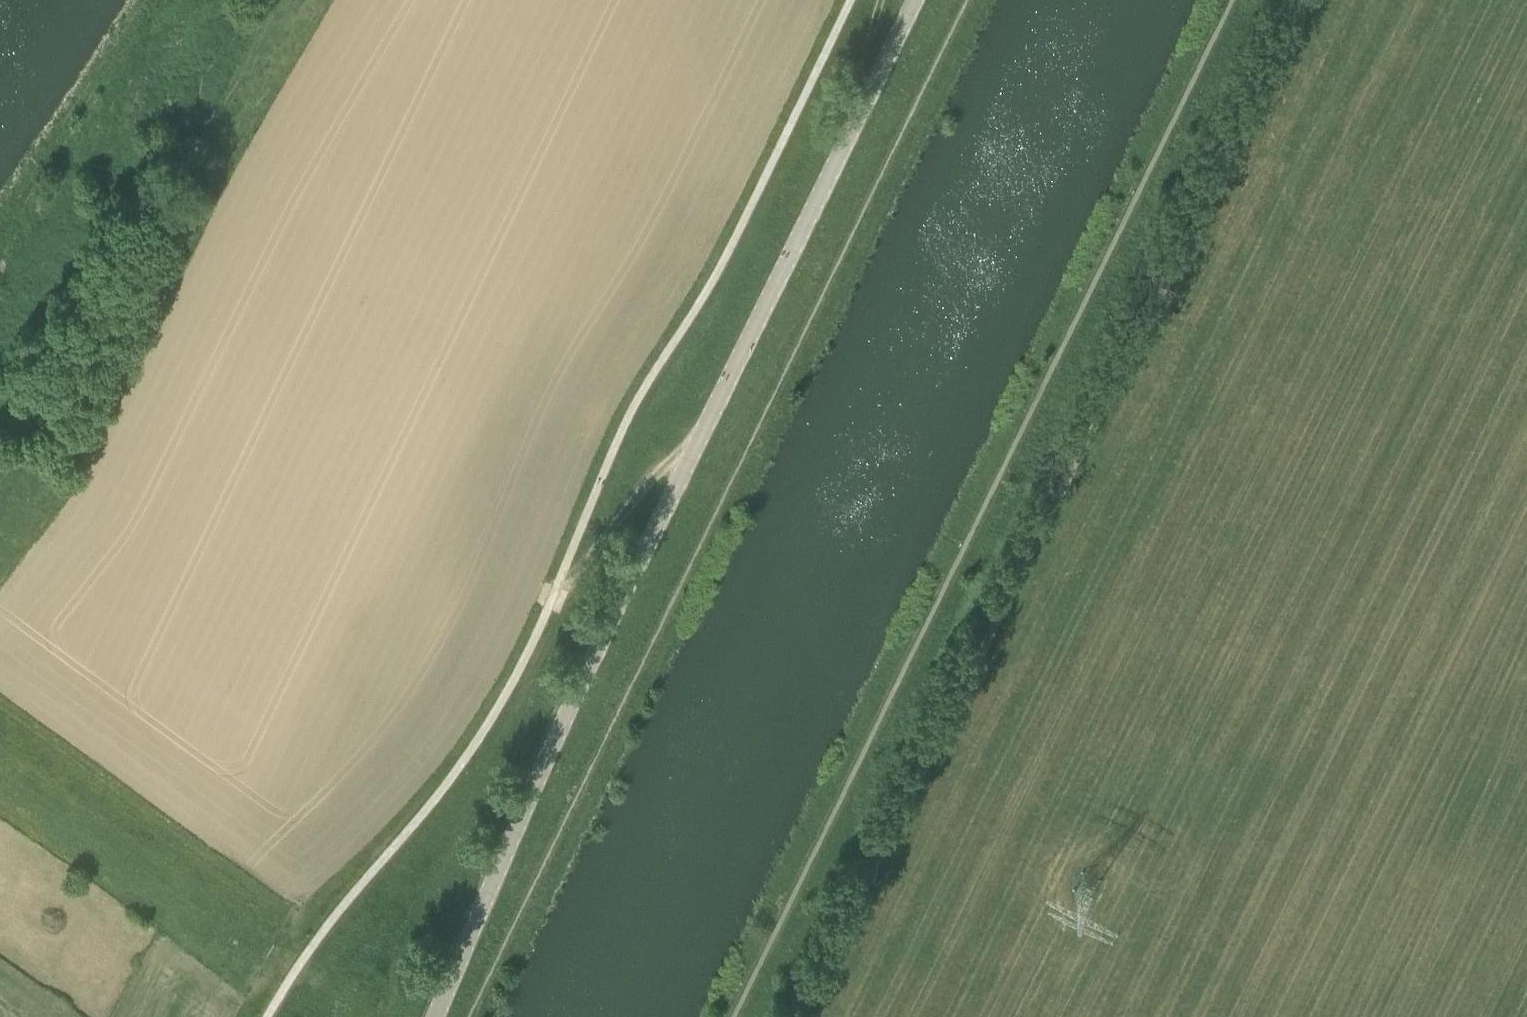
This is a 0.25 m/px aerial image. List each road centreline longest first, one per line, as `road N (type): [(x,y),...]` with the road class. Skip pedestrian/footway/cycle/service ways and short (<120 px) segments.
road 1 (track): [(1316,0),(822,1016)]
road 2 (tertiary): [(433,1016),(529,800),(916,0)]

